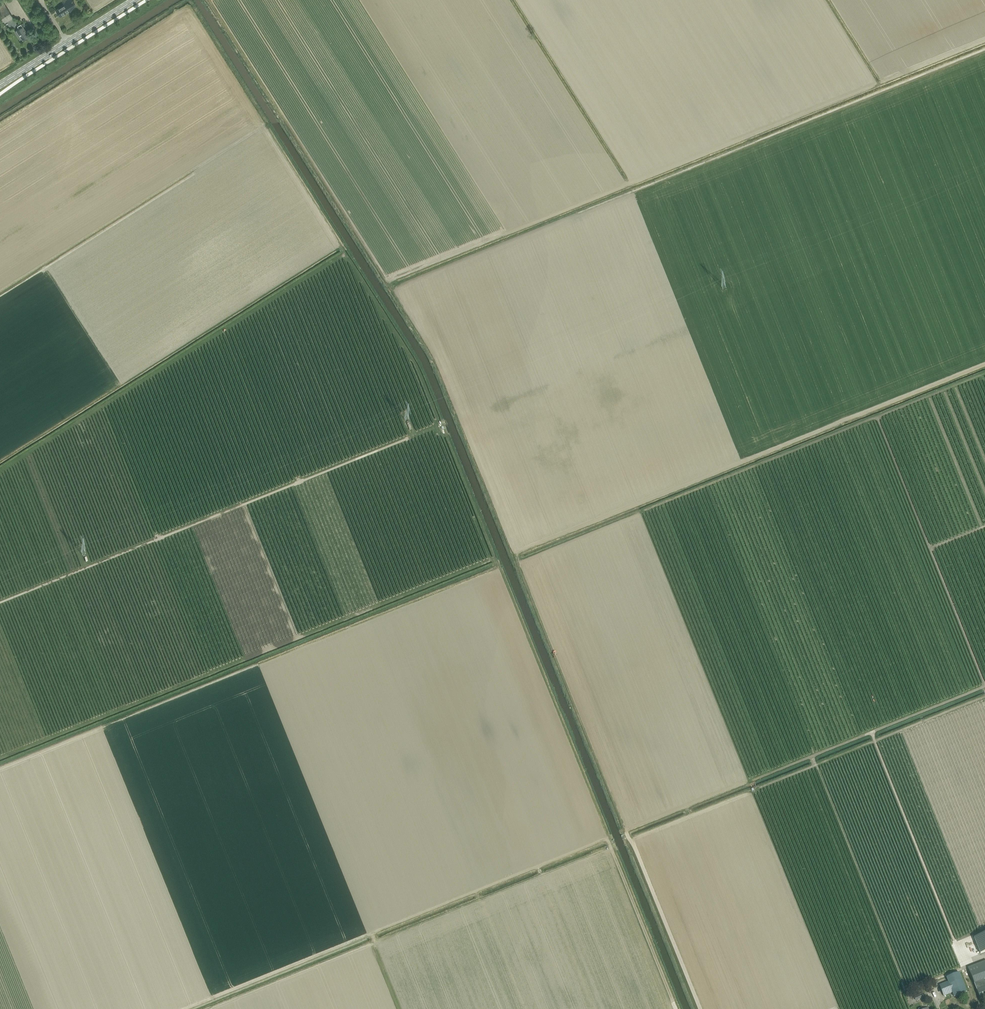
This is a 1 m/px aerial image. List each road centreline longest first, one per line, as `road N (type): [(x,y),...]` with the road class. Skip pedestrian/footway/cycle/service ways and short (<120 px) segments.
road 1 (track): [(700,1008),(632,840)]
road 2 (secondary): [(0,85),(134,0)]

